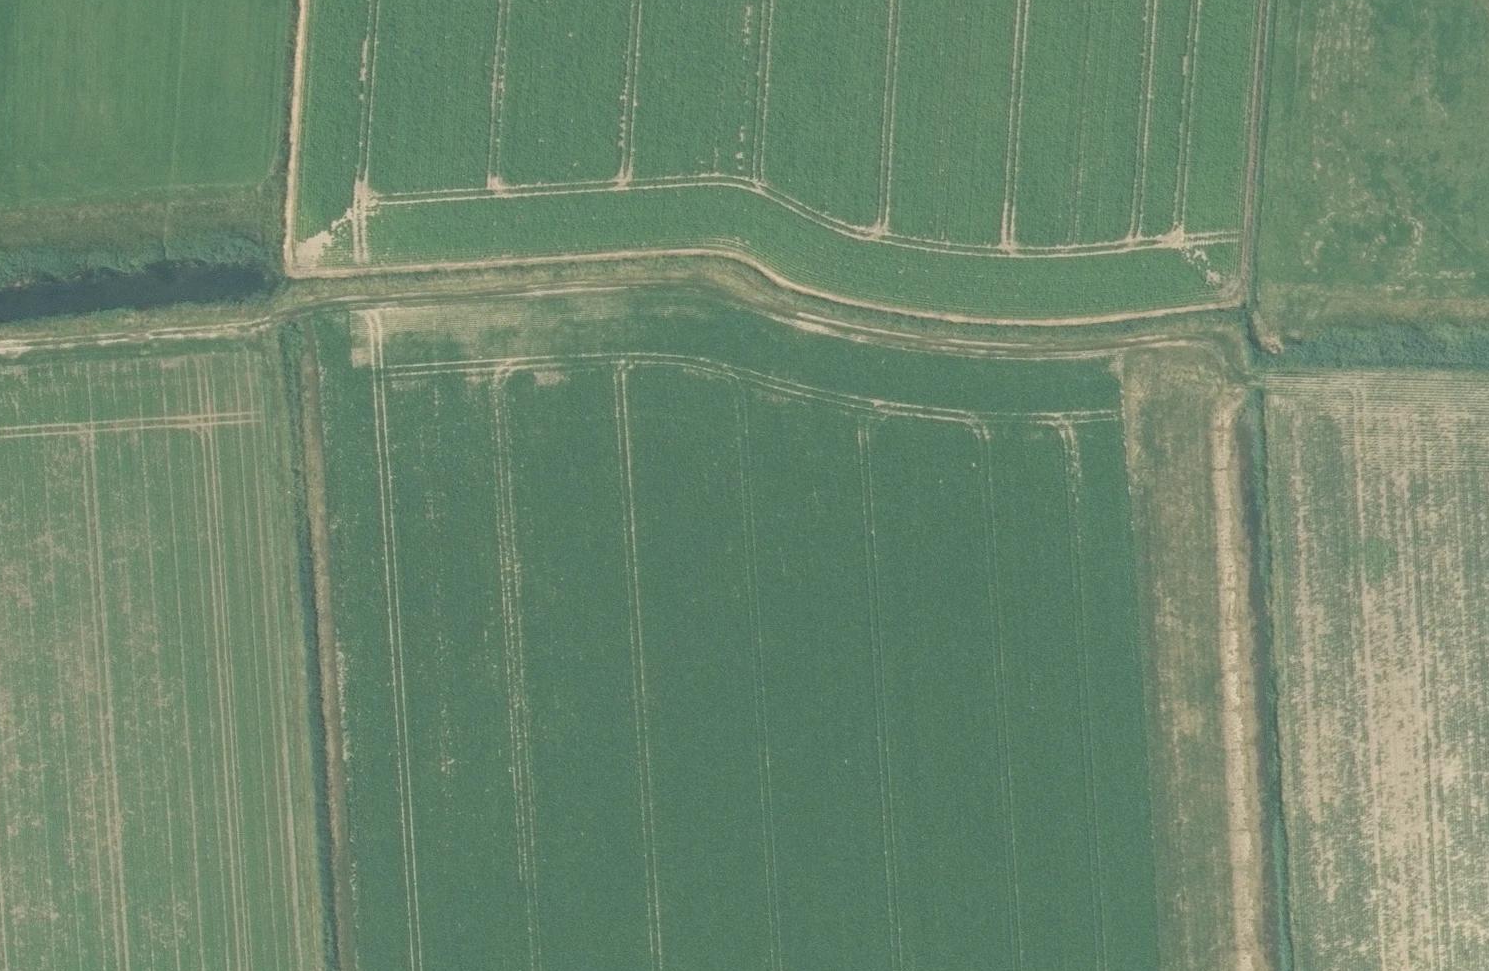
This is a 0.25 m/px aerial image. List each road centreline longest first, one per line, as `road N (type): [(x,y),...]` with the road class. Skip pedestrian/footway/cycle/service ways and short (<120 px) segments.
road 1 (track): [(274,378),(263,328),(0,339)]

